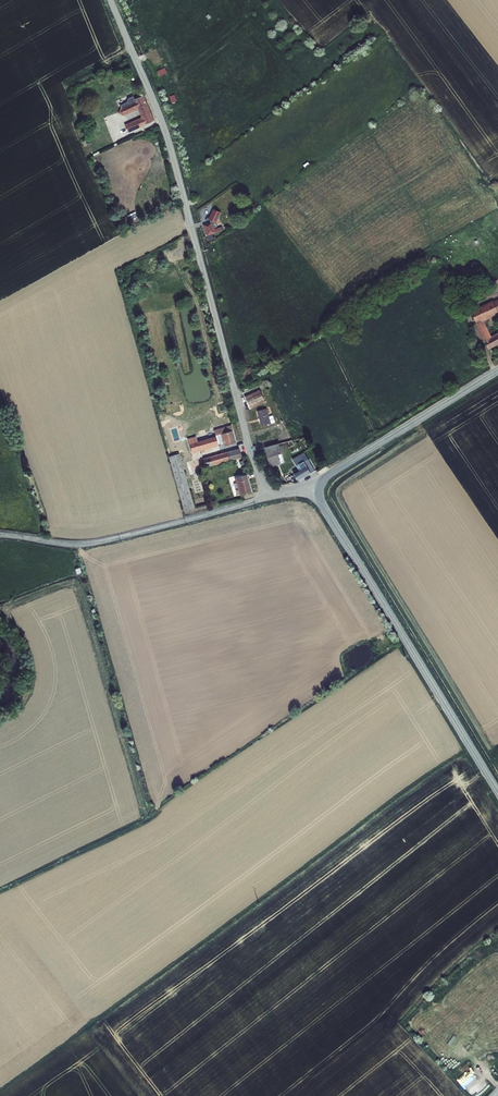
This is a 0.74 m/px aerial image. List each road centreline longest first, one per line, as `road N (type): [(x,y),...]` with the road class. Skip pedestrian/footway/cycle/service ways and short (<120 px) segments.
road 1 (tertiary): [(110,0),(162,122),(264,498)]
road 2 (tertiary): [(497,790),(315,488)]
road 3 (tertiary): [(0,535),(108,540),(264,498)]
road 4 (tertiary): [(315,488),(497,370)]

